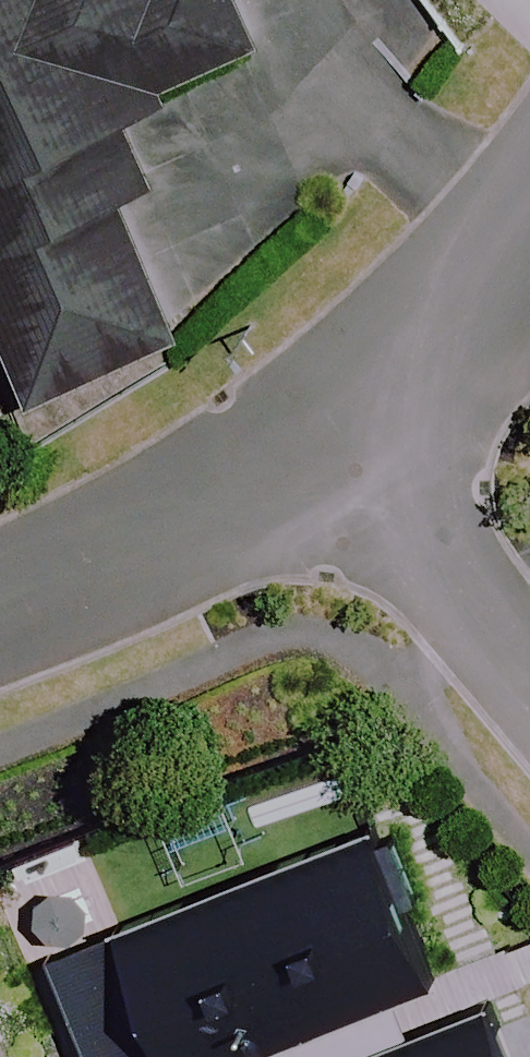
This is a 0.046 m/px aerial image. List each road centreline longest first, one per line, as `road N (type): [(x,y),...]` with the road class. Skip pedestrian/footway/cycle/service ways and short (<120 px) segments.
road 1 (residential): [(358,423),(0,596)]
road 2 (residential): [(358,423),(529,642)]
road 3 (residential): [(529,218),(358,423)]

